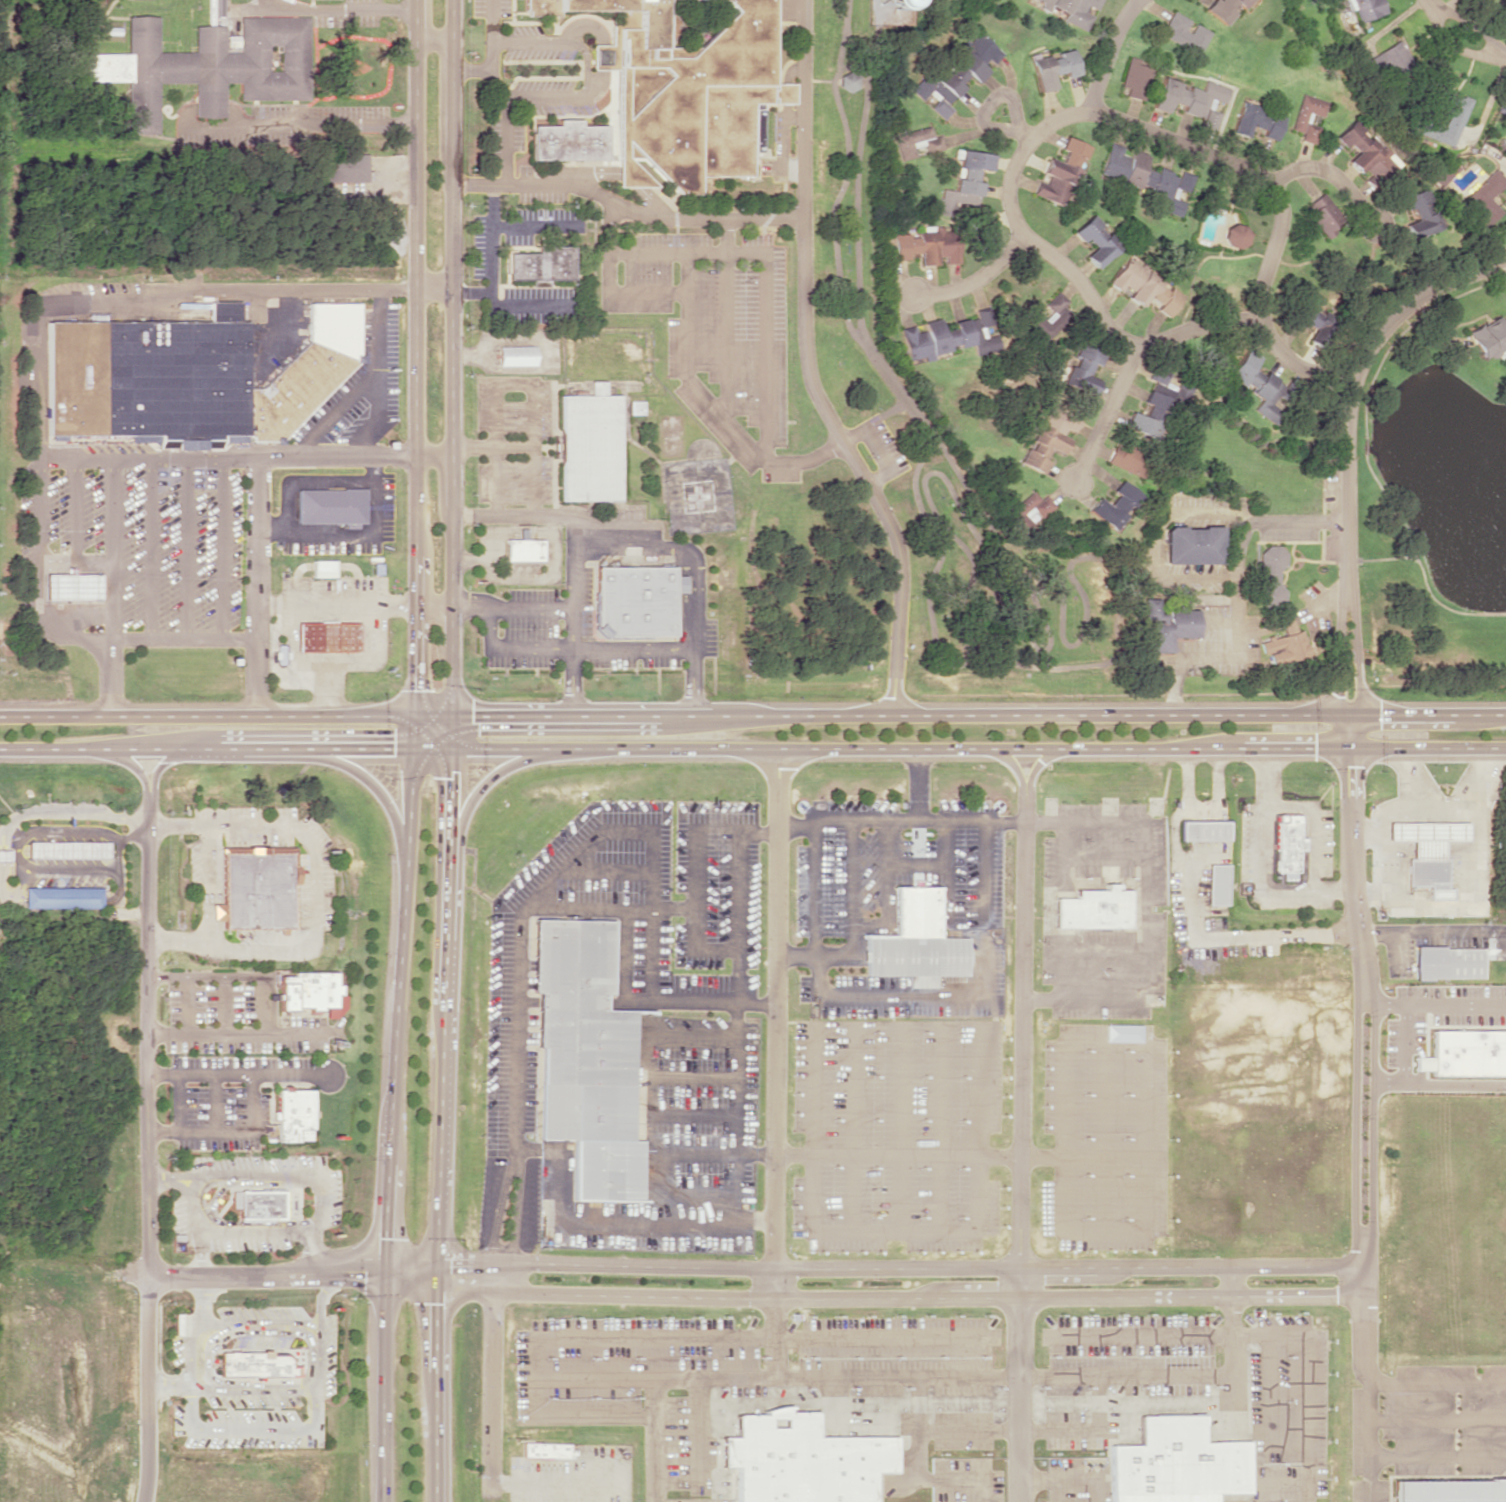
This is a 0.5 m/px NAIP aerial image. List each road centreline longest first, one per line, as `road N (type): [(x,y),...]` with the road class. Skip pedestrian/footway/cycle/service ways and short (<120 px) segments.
road 1 (primary): [(1505,714),(0,717)]
road 2 (primary): [(190,747),(1505,747)]
road 3 (residential): [(383,1271),(437,1285),(527,1292),(773,1299),(1363,1295)]
road 4 (residential): [(1363,1265),(773,1269),(438,1261),(383,1271)]
road 5 (residential): [(1351,380),(1293,364),(1275,345),(1263,290),(1280,217),(1268,183),(1090,112),(1058,119),(1026,142),(1007,192),(1019,234),(1059,259),(1112,334),(1134,350),(1203,324),(1266,321)]
road 6 (primary): [(417,715),(390,1094),(381,1501)]
road 7 (primary): [(435,1501),(452,716)]
road 8 (tertiary): [(452,716),(452,0)]
road 9 (tertiary): [(412,0),(417,715)]
road 10 (residential): [(1024,799),(1021,1501)]
road 11 (residential): [(1350,715),(1364,984),(1363,1360)]
road 12 (residential): [(779,748),(773,1299)]
road 13 (residential): [(1350,715),(1351,380),(1399,312),(1505,257)]
road 14 (residential): [(148,793),(147,1273)]
road 15 (residential): [(383,1271),(147,1273)]
road 16 (residential): [(147,1273),(141,1501)]
road 17 (residential): [(491,1289),(489,1495)]
road 18 (primary): [(0,747),(190,747)]
road 19 (primary): [(288,749),(370,783),(393,818),(405,869)]
road 20 (primary): [(448,862),(480,788),(512,764),(569,749)]
road 21 (residential): [(1134,350),(1074,481)]
road 22 (residential): [(1268,183),(1318,169),(1340,180),(1375,228)]
road 23 (residential): [(1019,234),(978,278),(910,298)]
road 24 (residential): [(1026,142),(1009,96),(996,93),(980,120),(1015,126)]
road 25 (residential): [(1139,0),(1103,61),(1090,112)]

